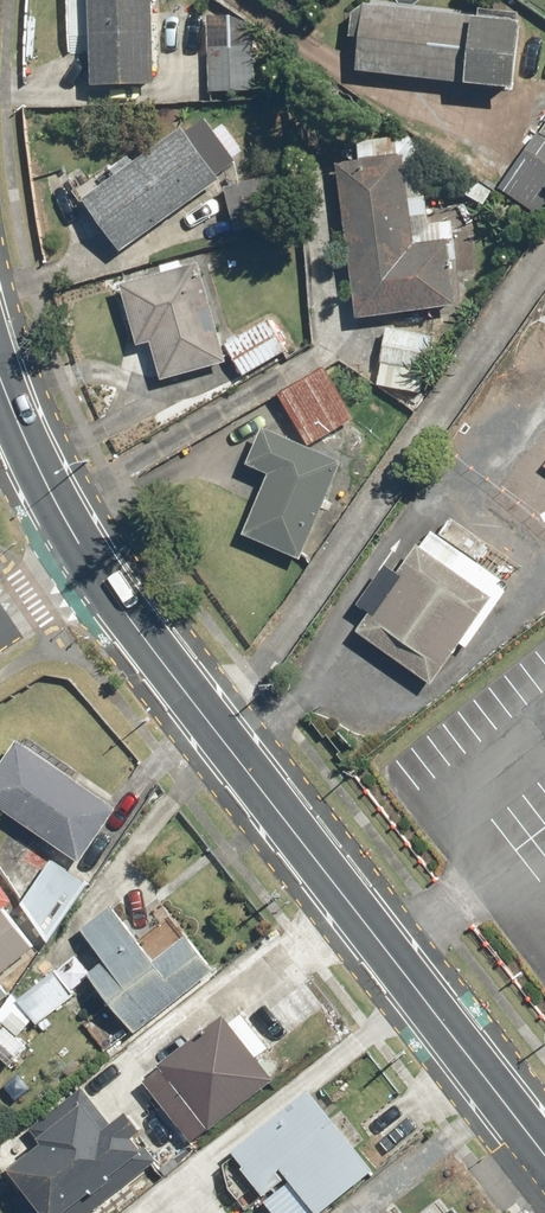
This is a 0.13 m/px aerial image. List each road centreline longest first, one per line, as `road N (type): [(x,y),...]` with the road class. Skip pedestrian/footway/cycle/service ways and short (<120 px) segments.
road 1 (tertiary): [(90,561),(544,1157)]
road 2 (tertiary): [(0,379),(37,471),(90,561)]

